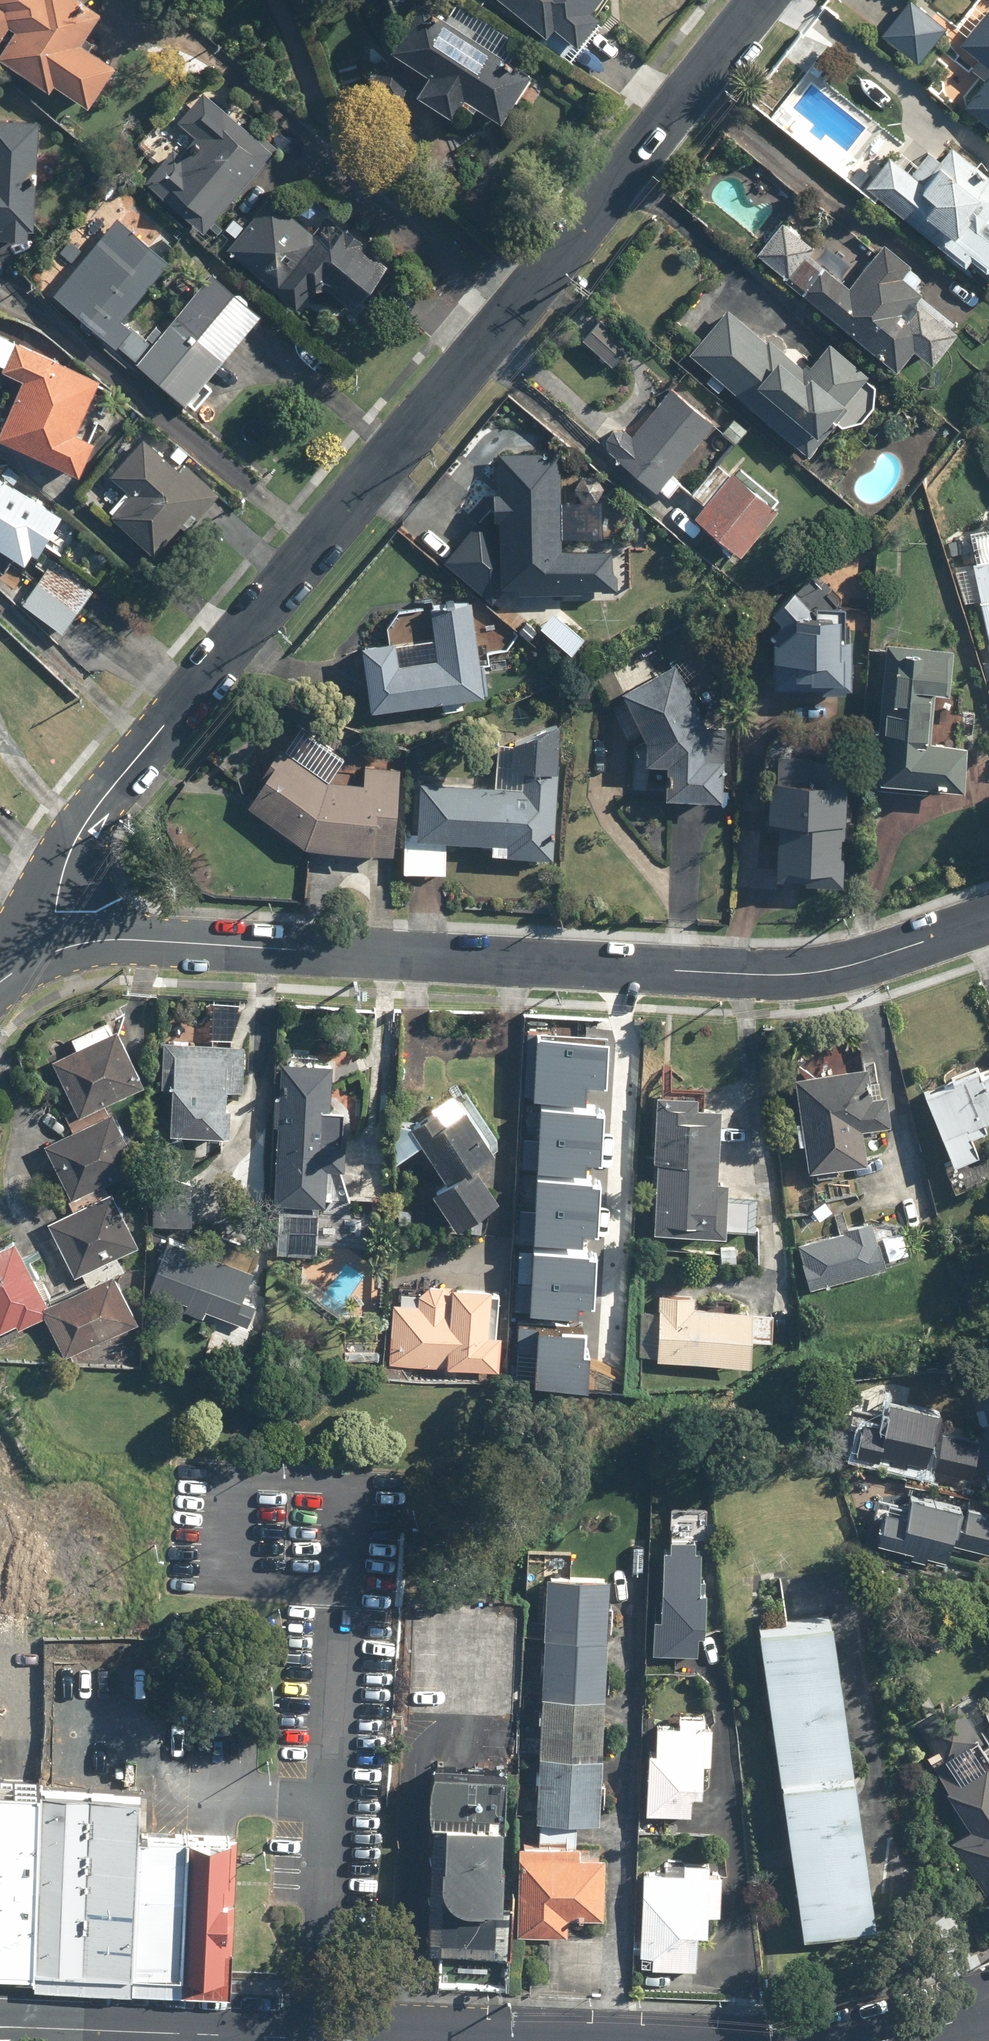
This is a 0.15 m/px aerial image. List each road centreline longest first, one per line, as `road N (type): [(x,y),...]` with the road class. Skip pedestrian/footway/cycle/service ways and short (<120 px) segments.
road 1 (residential): [(50,952),(81,839),(100,808),(757,0)]
road 2 (residential): [(50,952),(105,941),(722,974),(805,970),(988,918)]
road 3 (residential): [(4,2026),(343,2040)]

